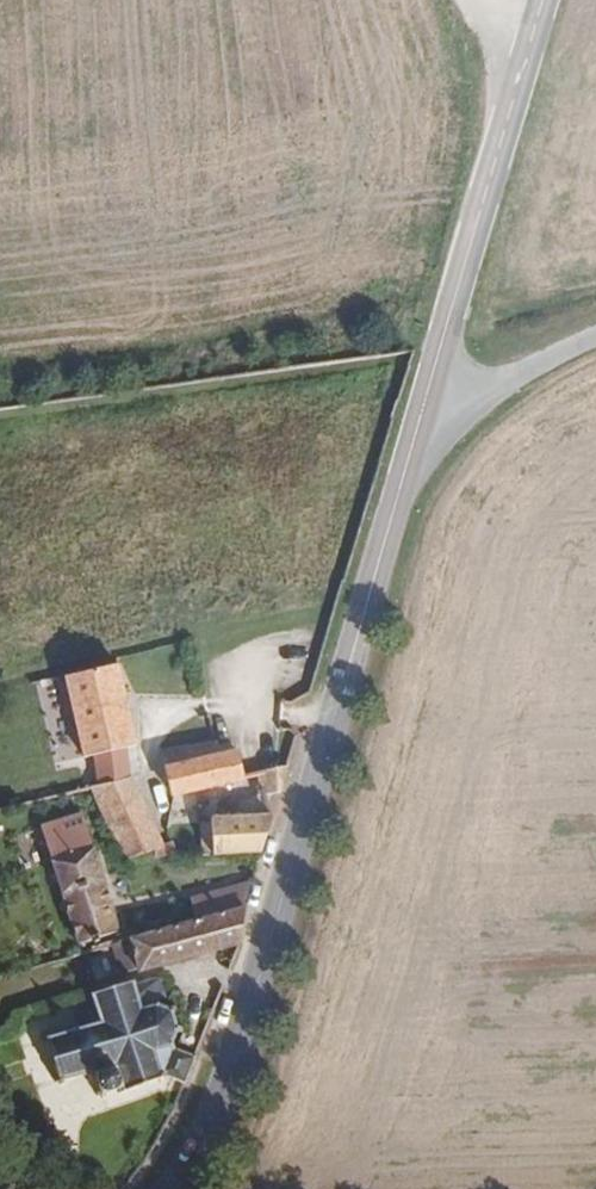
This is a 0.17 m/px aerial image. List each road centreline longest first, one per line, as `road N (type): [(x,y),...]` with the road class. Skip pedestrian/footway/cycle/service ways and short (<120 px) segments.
road 1 (secondary): [(412,440),(230,1091),(181,1188)]
road 2 (secondary): [(528,0),(412,440)]
road 3 (unclassified): [(595,332),(554,347),(412,440)]

